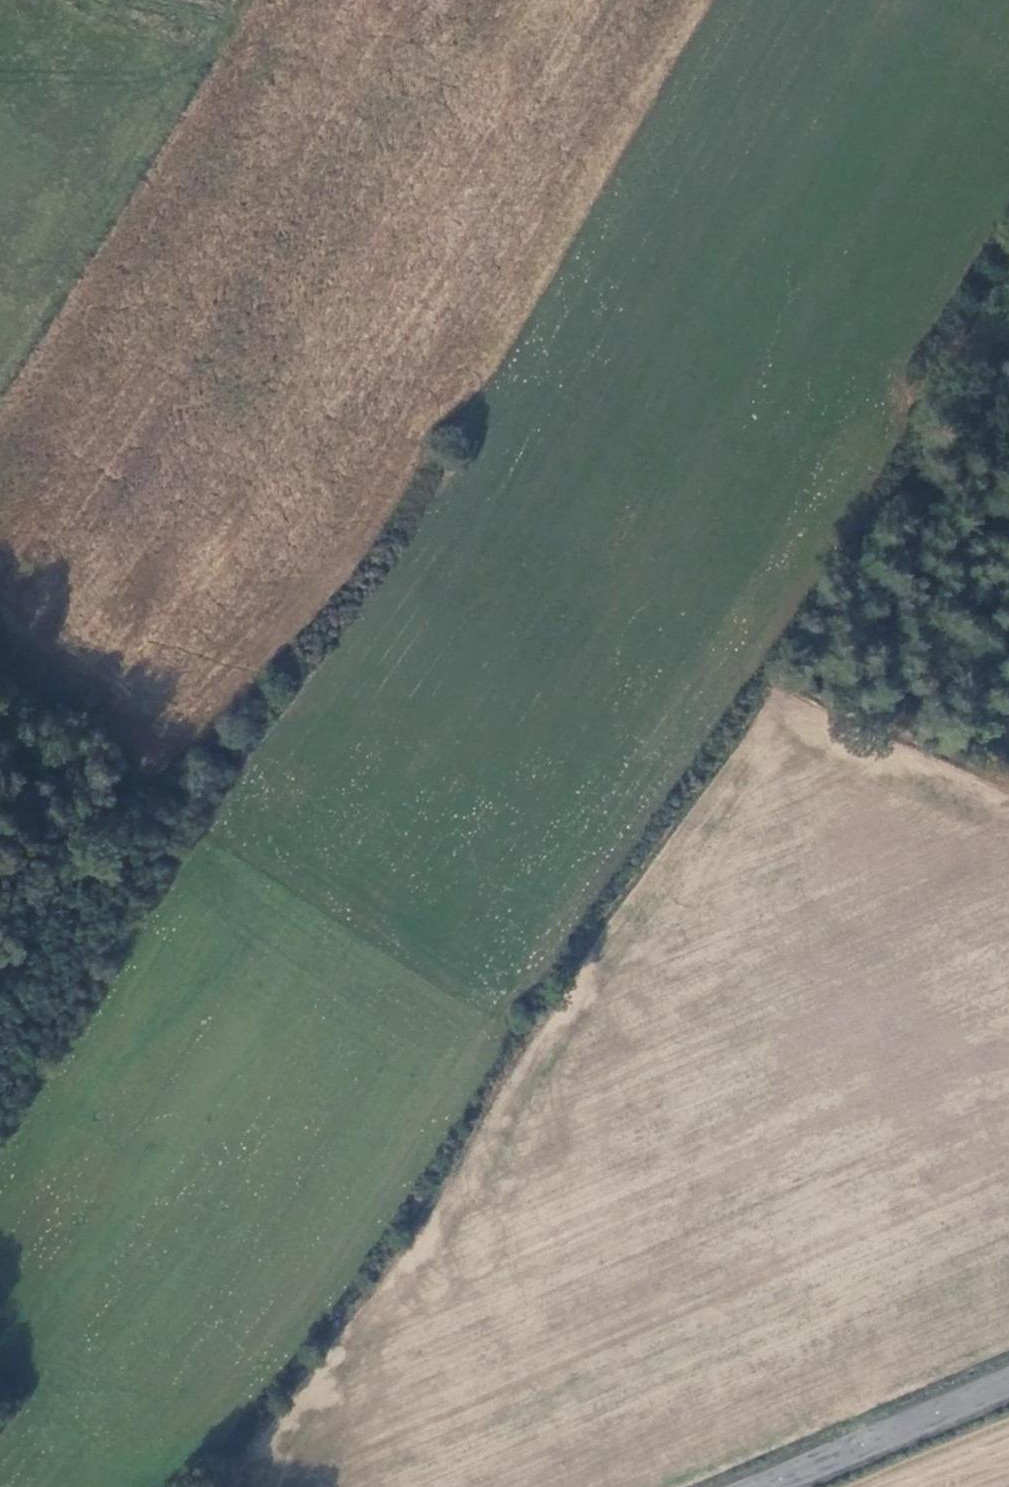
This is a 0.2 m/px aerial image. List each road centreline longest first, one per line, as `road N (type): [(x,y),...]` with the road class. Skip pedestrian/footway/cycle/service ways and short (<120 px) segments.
road 1 (tertiary): [(1008,1381),(765,1486)]

